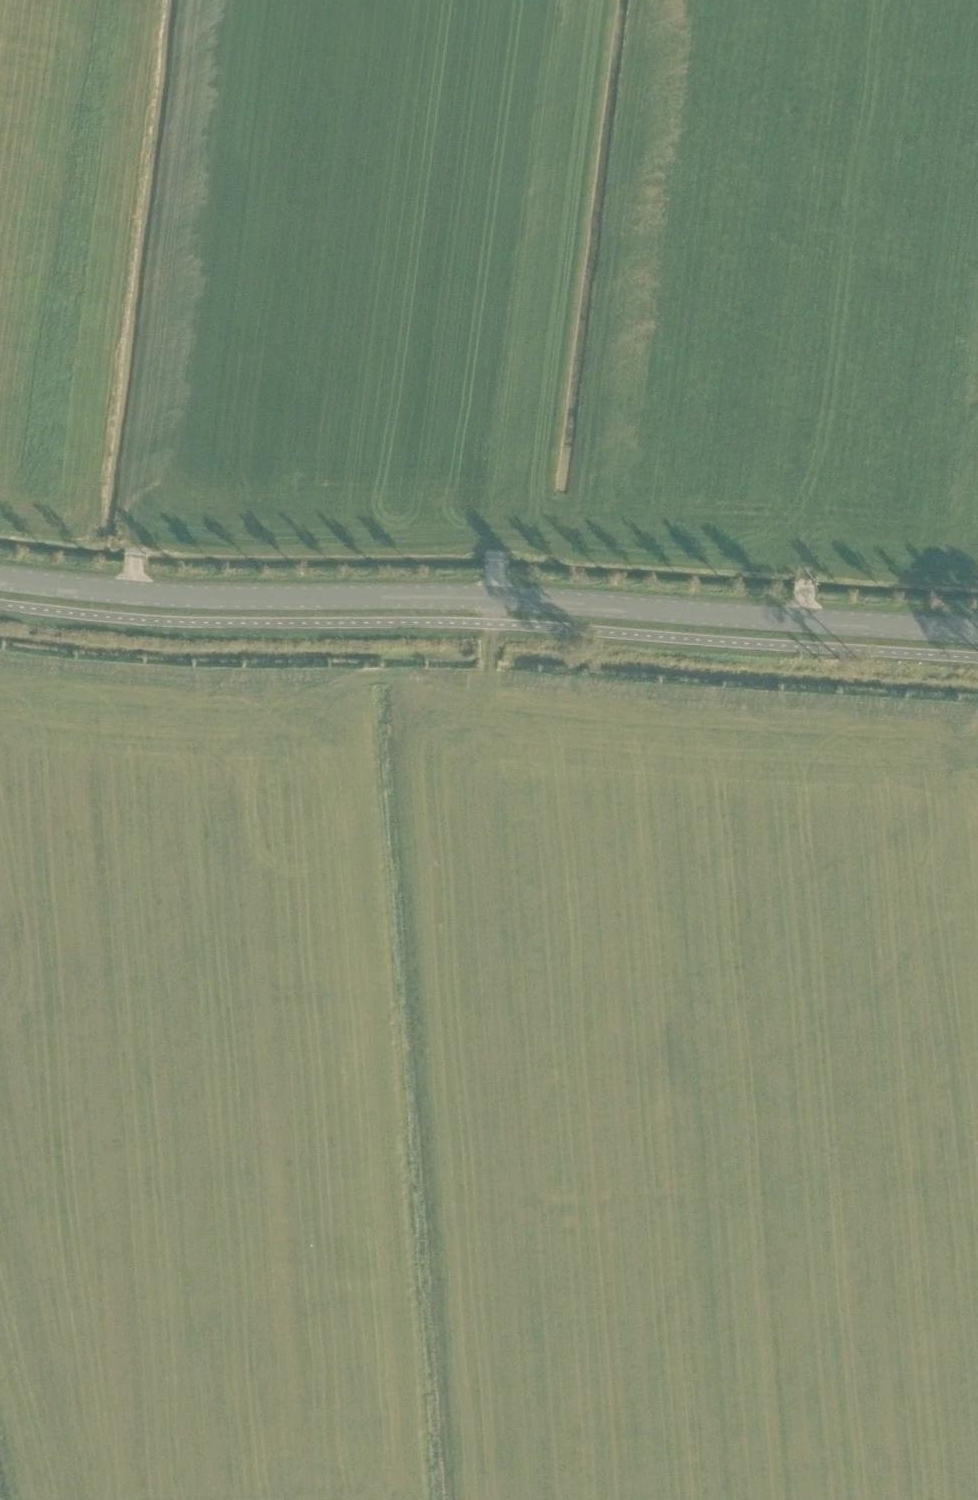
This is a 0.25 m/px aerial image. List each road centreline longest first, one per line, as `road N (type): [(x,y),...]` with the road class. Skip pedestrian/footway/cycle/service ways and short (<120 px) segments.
road 1 (secondary): [(977,632),(538,601),(202,598),(0,582)]

